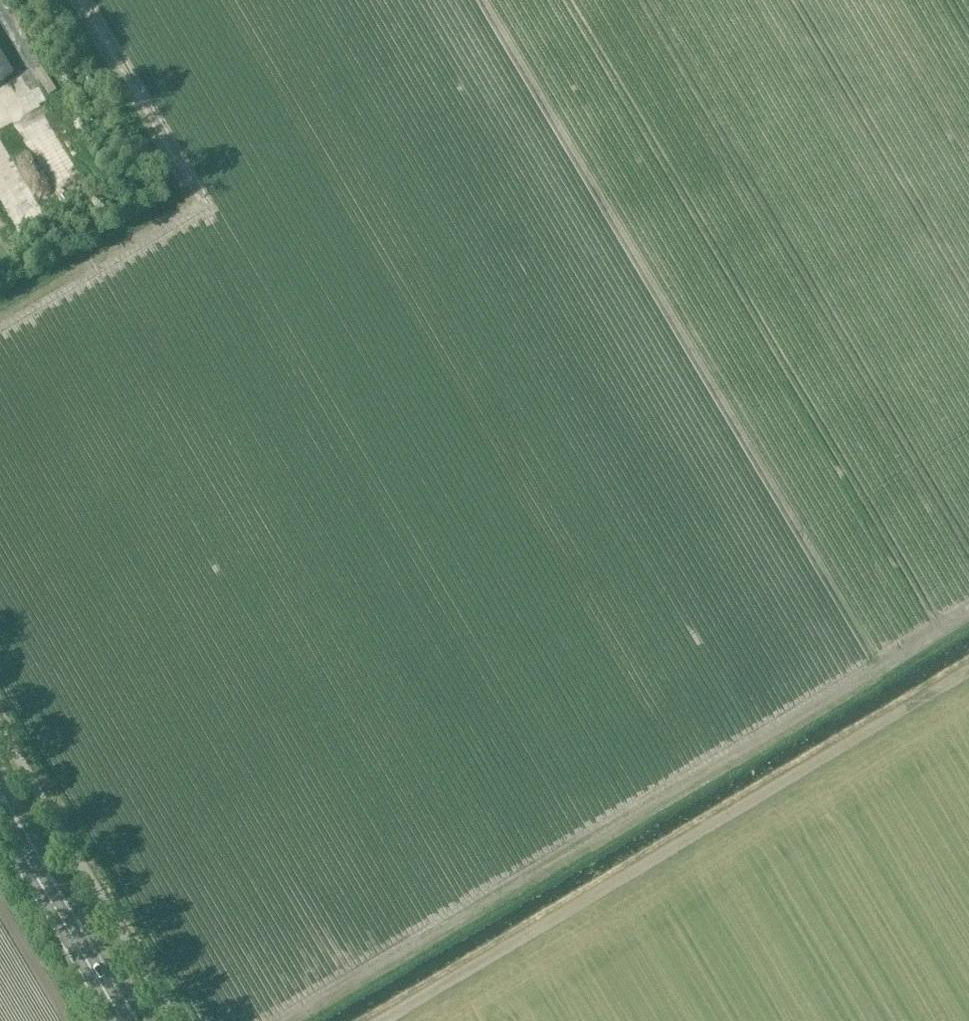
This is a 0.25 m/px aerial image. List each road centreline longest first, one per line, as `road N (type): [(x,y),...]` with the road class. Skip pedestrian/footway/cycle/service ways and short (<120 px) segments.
road 1 (secondary): [(121,1020),(0,818)]

